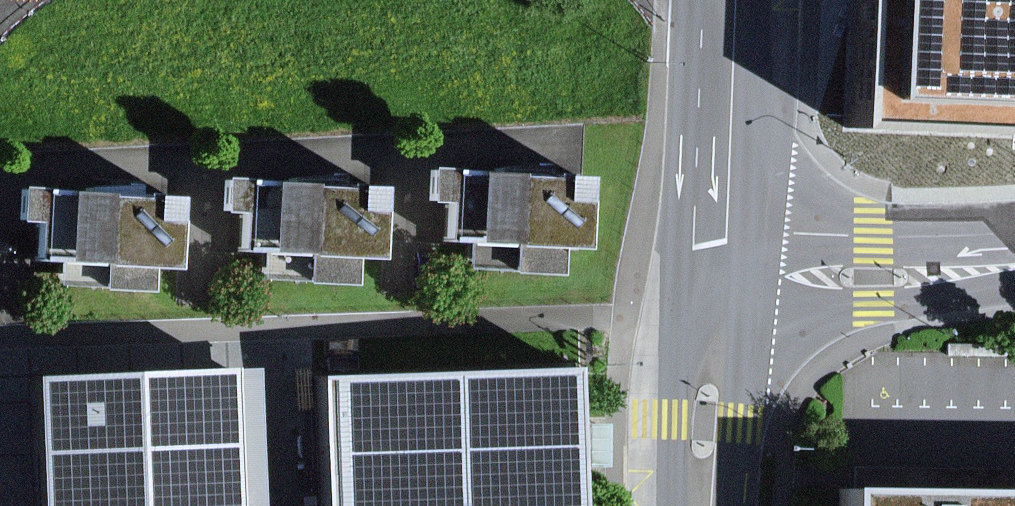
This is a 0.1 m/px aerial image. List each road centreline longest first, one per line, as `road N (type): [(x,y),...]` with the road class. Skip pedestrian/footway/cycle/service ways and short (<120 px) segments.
road 1 (residential): [(721,275),(874,276),(1014,263)]
road 2 (primary): [(732,0),(721,275)]
road 3 (primary): [(721,275),(704,505)]

